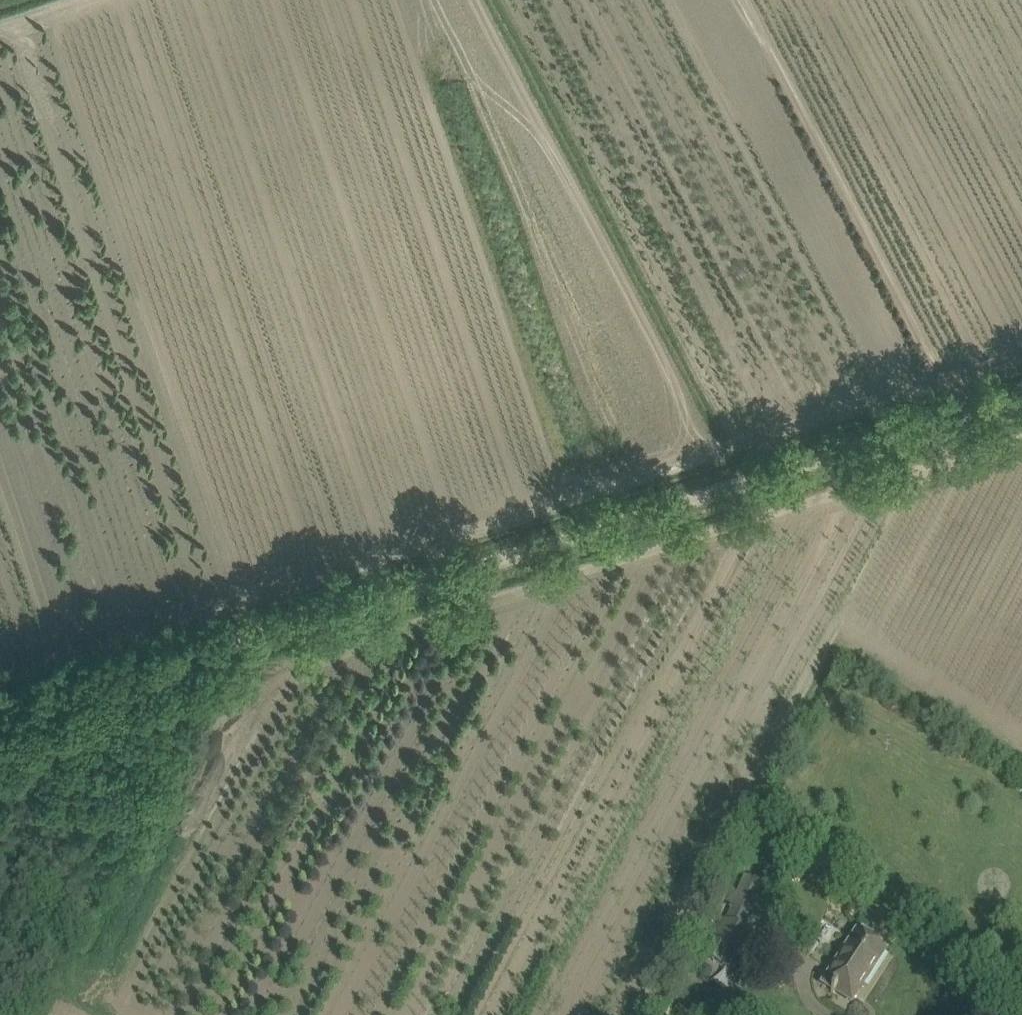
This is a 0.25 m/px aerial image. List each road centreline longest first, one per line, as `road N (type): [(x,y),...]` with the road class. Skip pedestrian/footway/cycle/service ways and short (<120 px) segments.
road 1 (track): [(1021,401),(0,714)]

